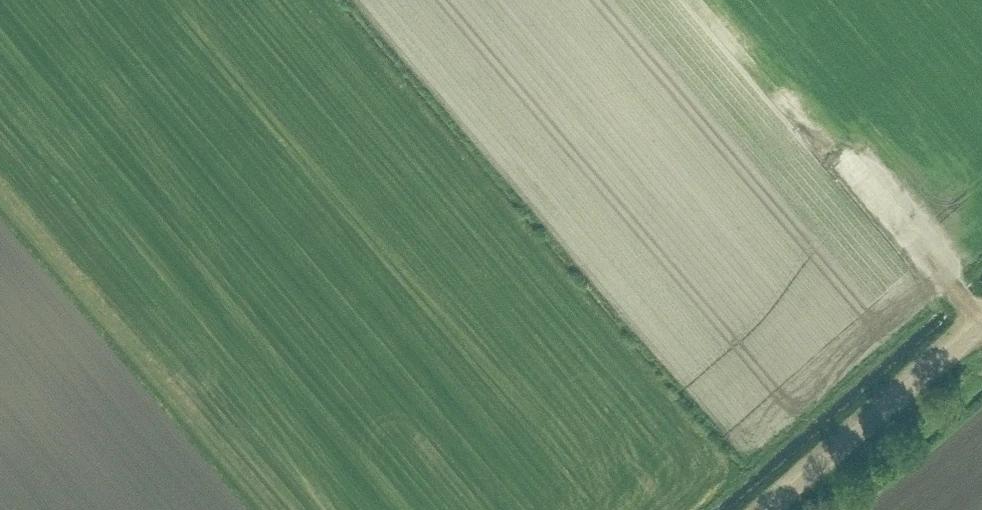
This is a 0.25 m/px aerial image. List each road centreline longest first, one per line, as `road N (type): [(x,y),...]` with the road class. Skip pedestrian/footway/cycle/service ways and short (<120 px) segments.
road 1 (unclassified): [(763,509),(981,320)]

